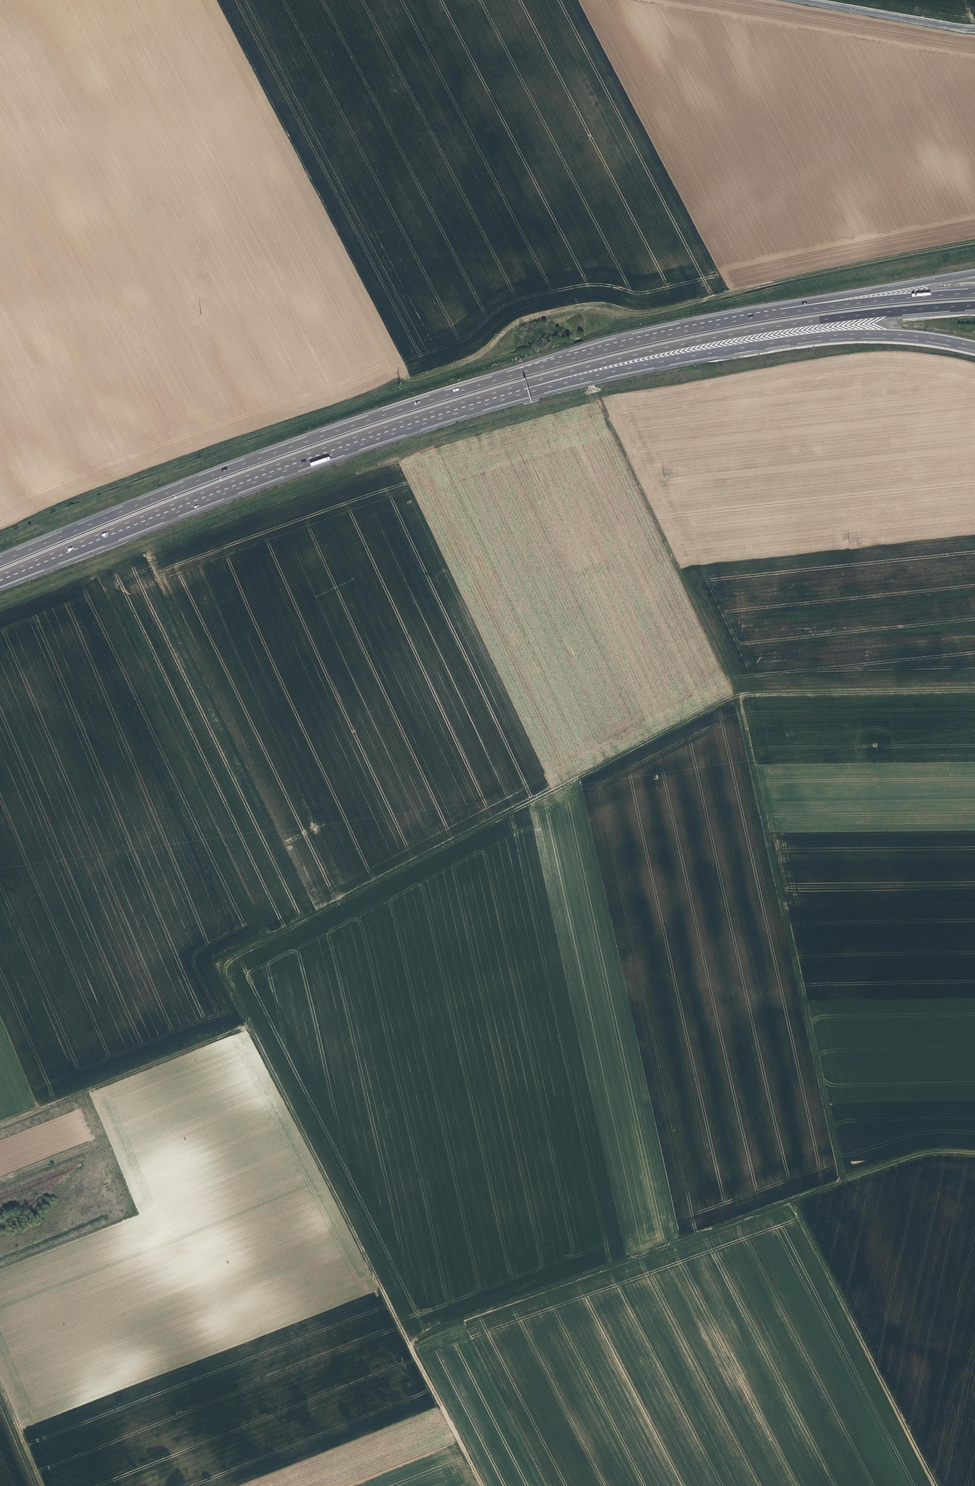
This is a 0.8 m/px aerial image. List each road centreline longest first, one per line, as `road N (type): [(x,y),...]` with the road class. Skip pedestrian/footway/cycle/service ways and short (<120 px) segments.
road 1 (track): [(974,689),(734,696),(220,964),(479,1485)]
road 2 (track): [(0,532),(382,396),(403,379),(469,366),(522,321),(572,309),(635,316),(974,243)]
road 3 (track): [(739,695),(595,397),(233,517),(0,608)]
road 4 (motorway): [(785,313),(645,340),(370,418),(0,561)]
road 5 (track): [(974,1154),(933,1151),(407,1343)]
road 6 (motorway): [(0,579),(269,473),(524,390)]
road 7 (track): [(739,695),(844,1183)]
road 8 (motorway): [(524,390),(648,351),(759,329),(974,305)]
road 9 (motorway): [(524,390),(837,335),(974,347)]
road 10 (track): [(936,1485),(793,1201)]
road 11 (motorway): [(974,274),(794,305),(785,313)]
road 12 (motorway): [(974,293),(785,313)]
road 13 (tertiary): [(974,27),(819,0)]

